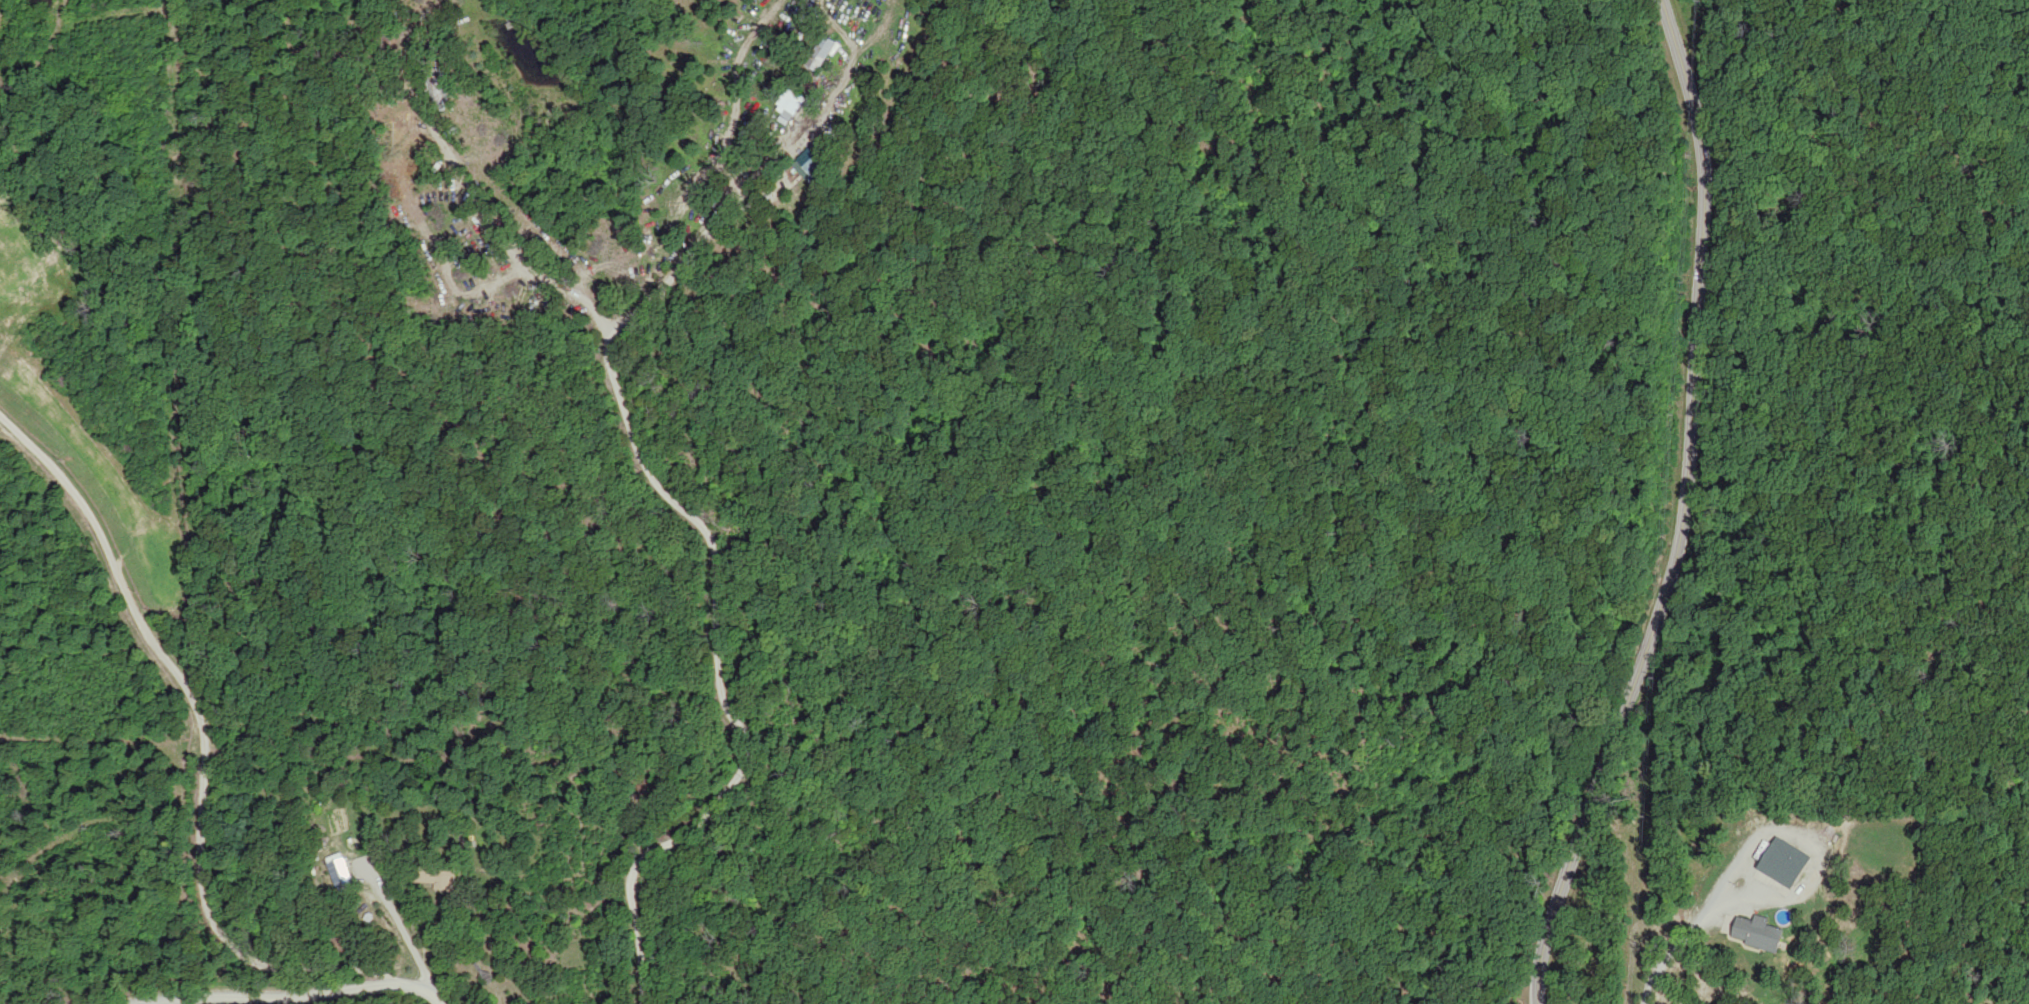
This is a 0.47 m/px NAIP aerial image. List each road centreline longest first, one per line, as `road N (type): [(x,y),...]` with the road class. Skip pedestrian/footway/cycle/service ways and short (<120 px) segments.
road 1 (tertiary): [(1538,1003),(1552,904),(1682,531),(1706,185),(1661,0)]
road 2 (residential): [(439,1003),(164,557),(0,397)]

